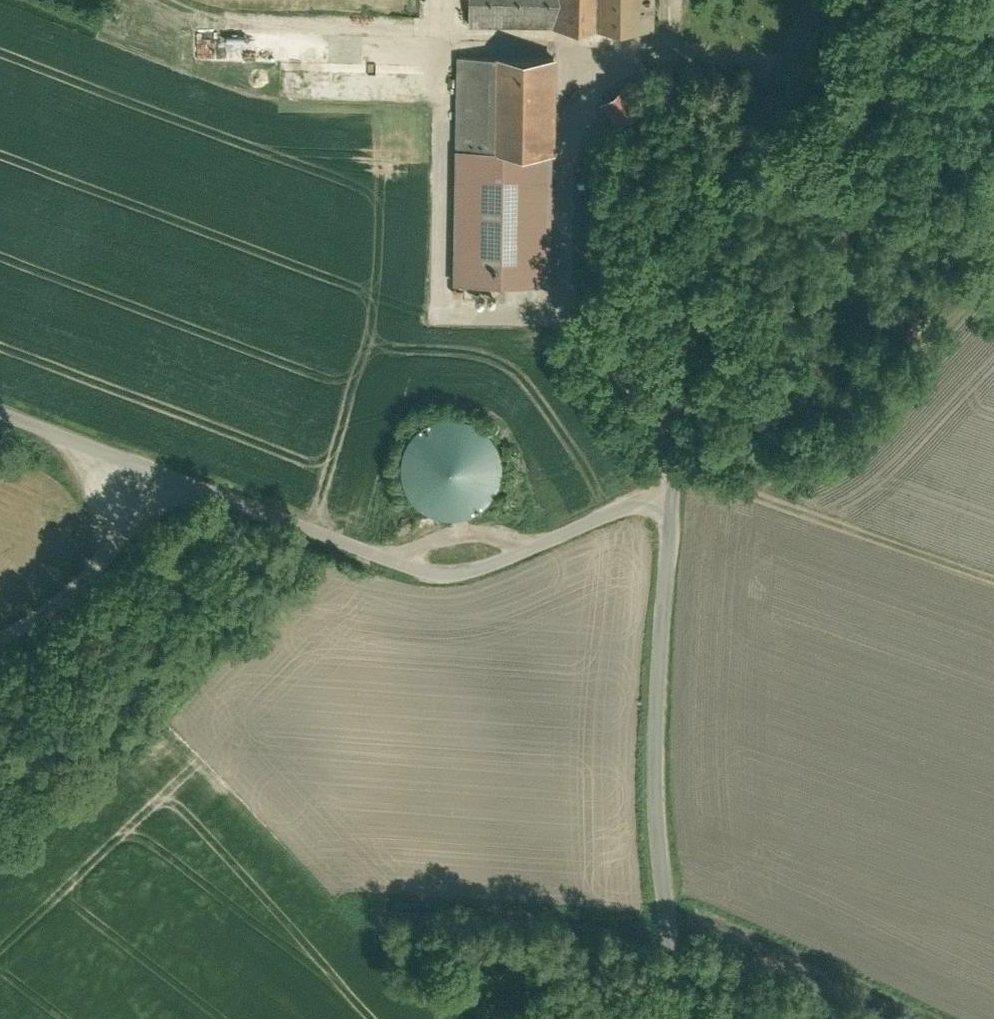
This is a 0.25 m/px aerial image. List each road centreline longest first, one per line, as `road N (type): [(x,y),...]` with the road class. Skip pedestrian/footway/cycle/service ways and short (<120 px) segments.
road 1 (unclassified): [(671,497),(475,572),(437,573),(0,417)]
road 2 (unclassified): [(671,497),(684,380),(724,234),(785,67),(822,0)]
road 3 (unclassified): [(688,1018),(660,779),(671,497)]
road 4 (track): [(605,65),(547,38),(230,21),(160,0)]
road 5 (track): [(993,573),(714,476),(673,479)]
road 6 (track): [(167,479),(126,554),(76,600),(0,644)]

